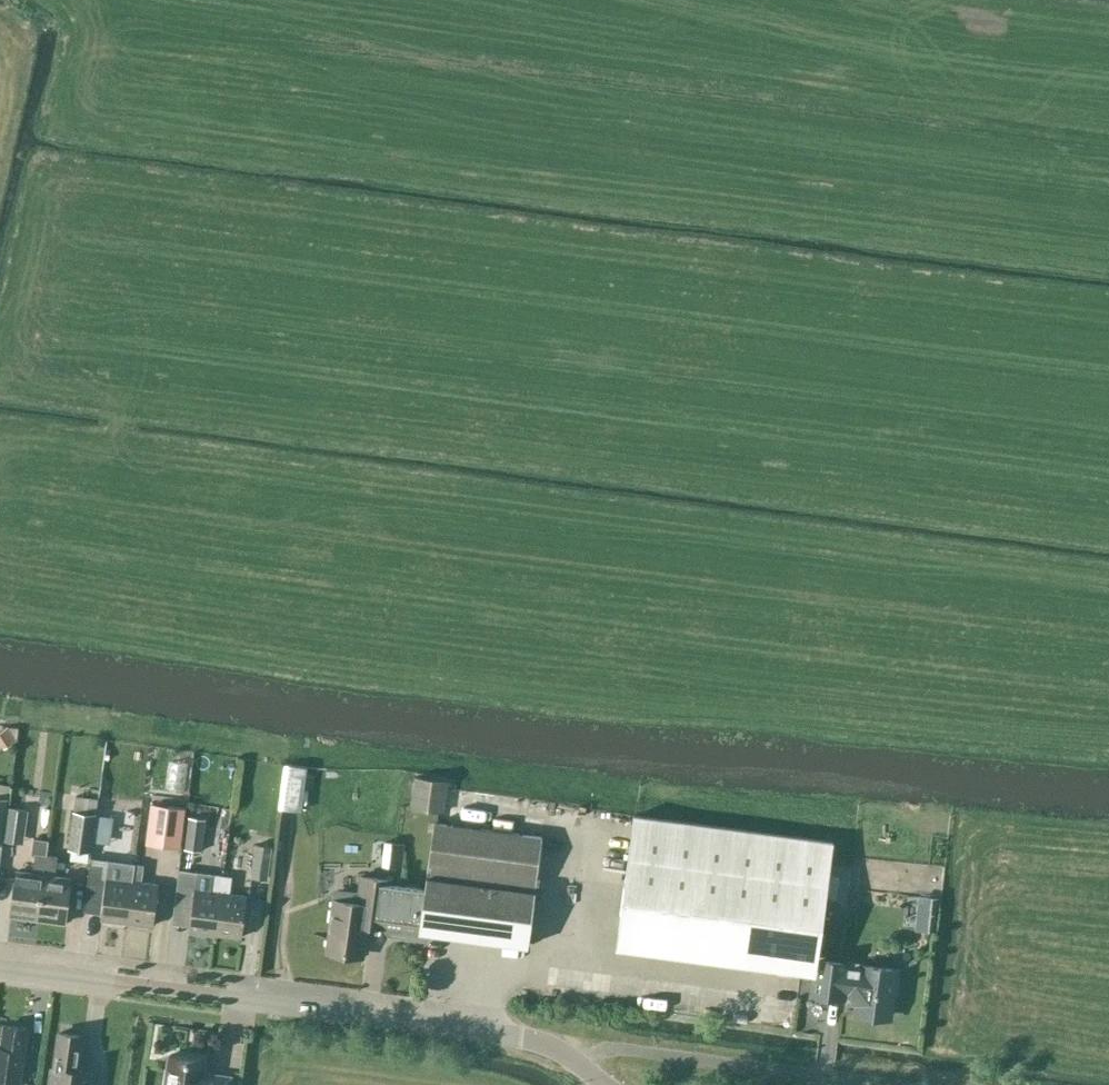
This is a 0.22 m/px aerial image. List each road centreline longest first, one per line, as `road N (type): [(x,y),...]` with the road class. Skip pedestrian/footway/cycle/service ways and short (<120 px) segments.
road 1 (residential): [(0,968),(528,1042),(564,1057),(599,1084)]

